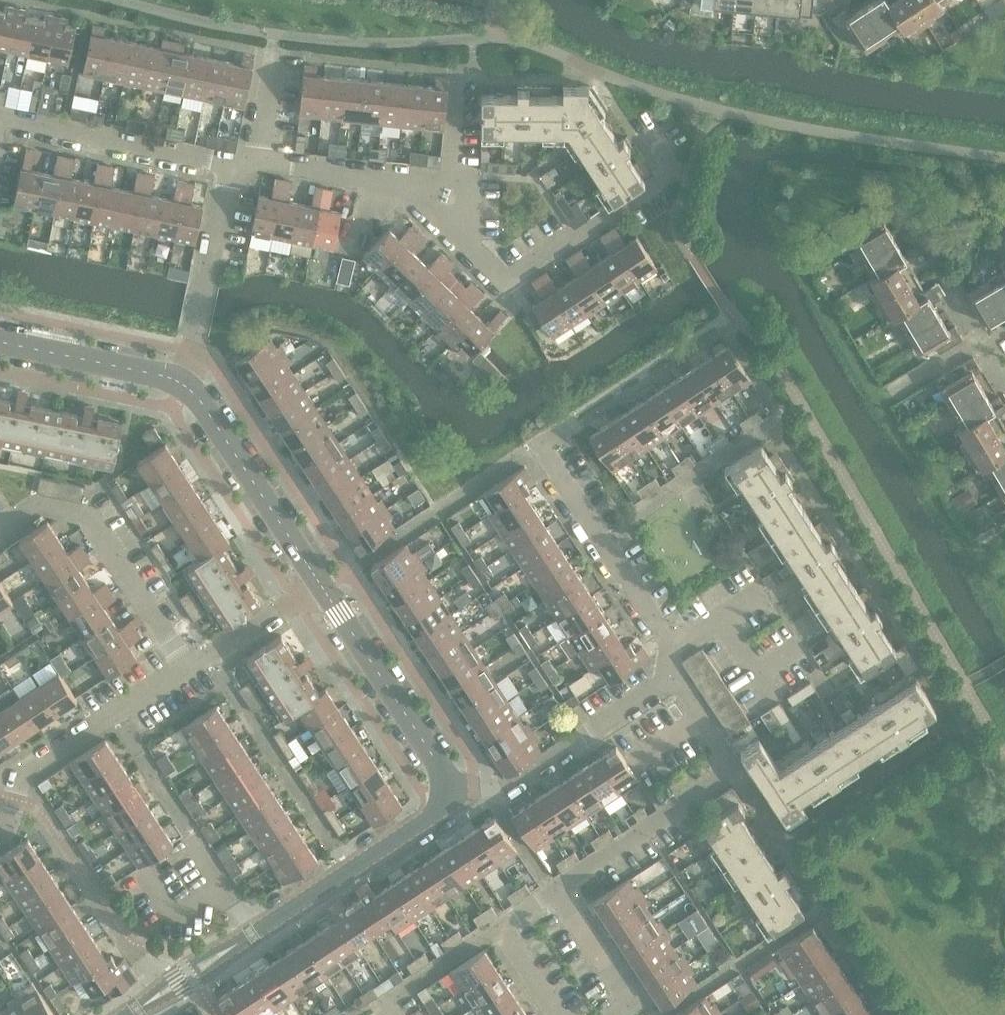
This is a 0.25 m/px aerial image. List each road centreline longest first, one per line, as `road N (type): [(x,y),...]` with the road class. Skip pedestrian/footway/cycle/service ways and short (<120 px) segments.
road 1 (residential): [(256,163),(409,182),(507,280),(664,177),(668,160),(645,123)]
road 2 (residential): [(675,680),(673,651),(539,446),(577,422)]
road 3 (residential): [(559,887),(732,776),(675,680)]
road 4 (residential): [(190,669),(91,515),(34,507),(0,529)]
road 5 (residential): [(190,669),(22,776),(0,834)]
road 6 (residential): [(450,792),(504,793),(675,680)]
road 7 (tertiary): [(450,792),(446,766),(323,584)]
road 8 (tertiary): [(262,936),(449,813),(450,792)]
road 9 (tertiary): [(323,584),(184,385)]
road 10 (residential): [(0,115),(233,165)]
road 11 (residential): [(184,385),(233,165)]
road 12 (tertiary): [(184,385),(0,341)]
road 13 (unclassified): [(559,887),(637,1007),(624,1014)]
road 14 (residential): [(323,584),(190,669)]
road 15 (residential): [(393,1014),(383,1000),(500,925)]
road 16 (tertiary): [(128,1014),(262,936)]

